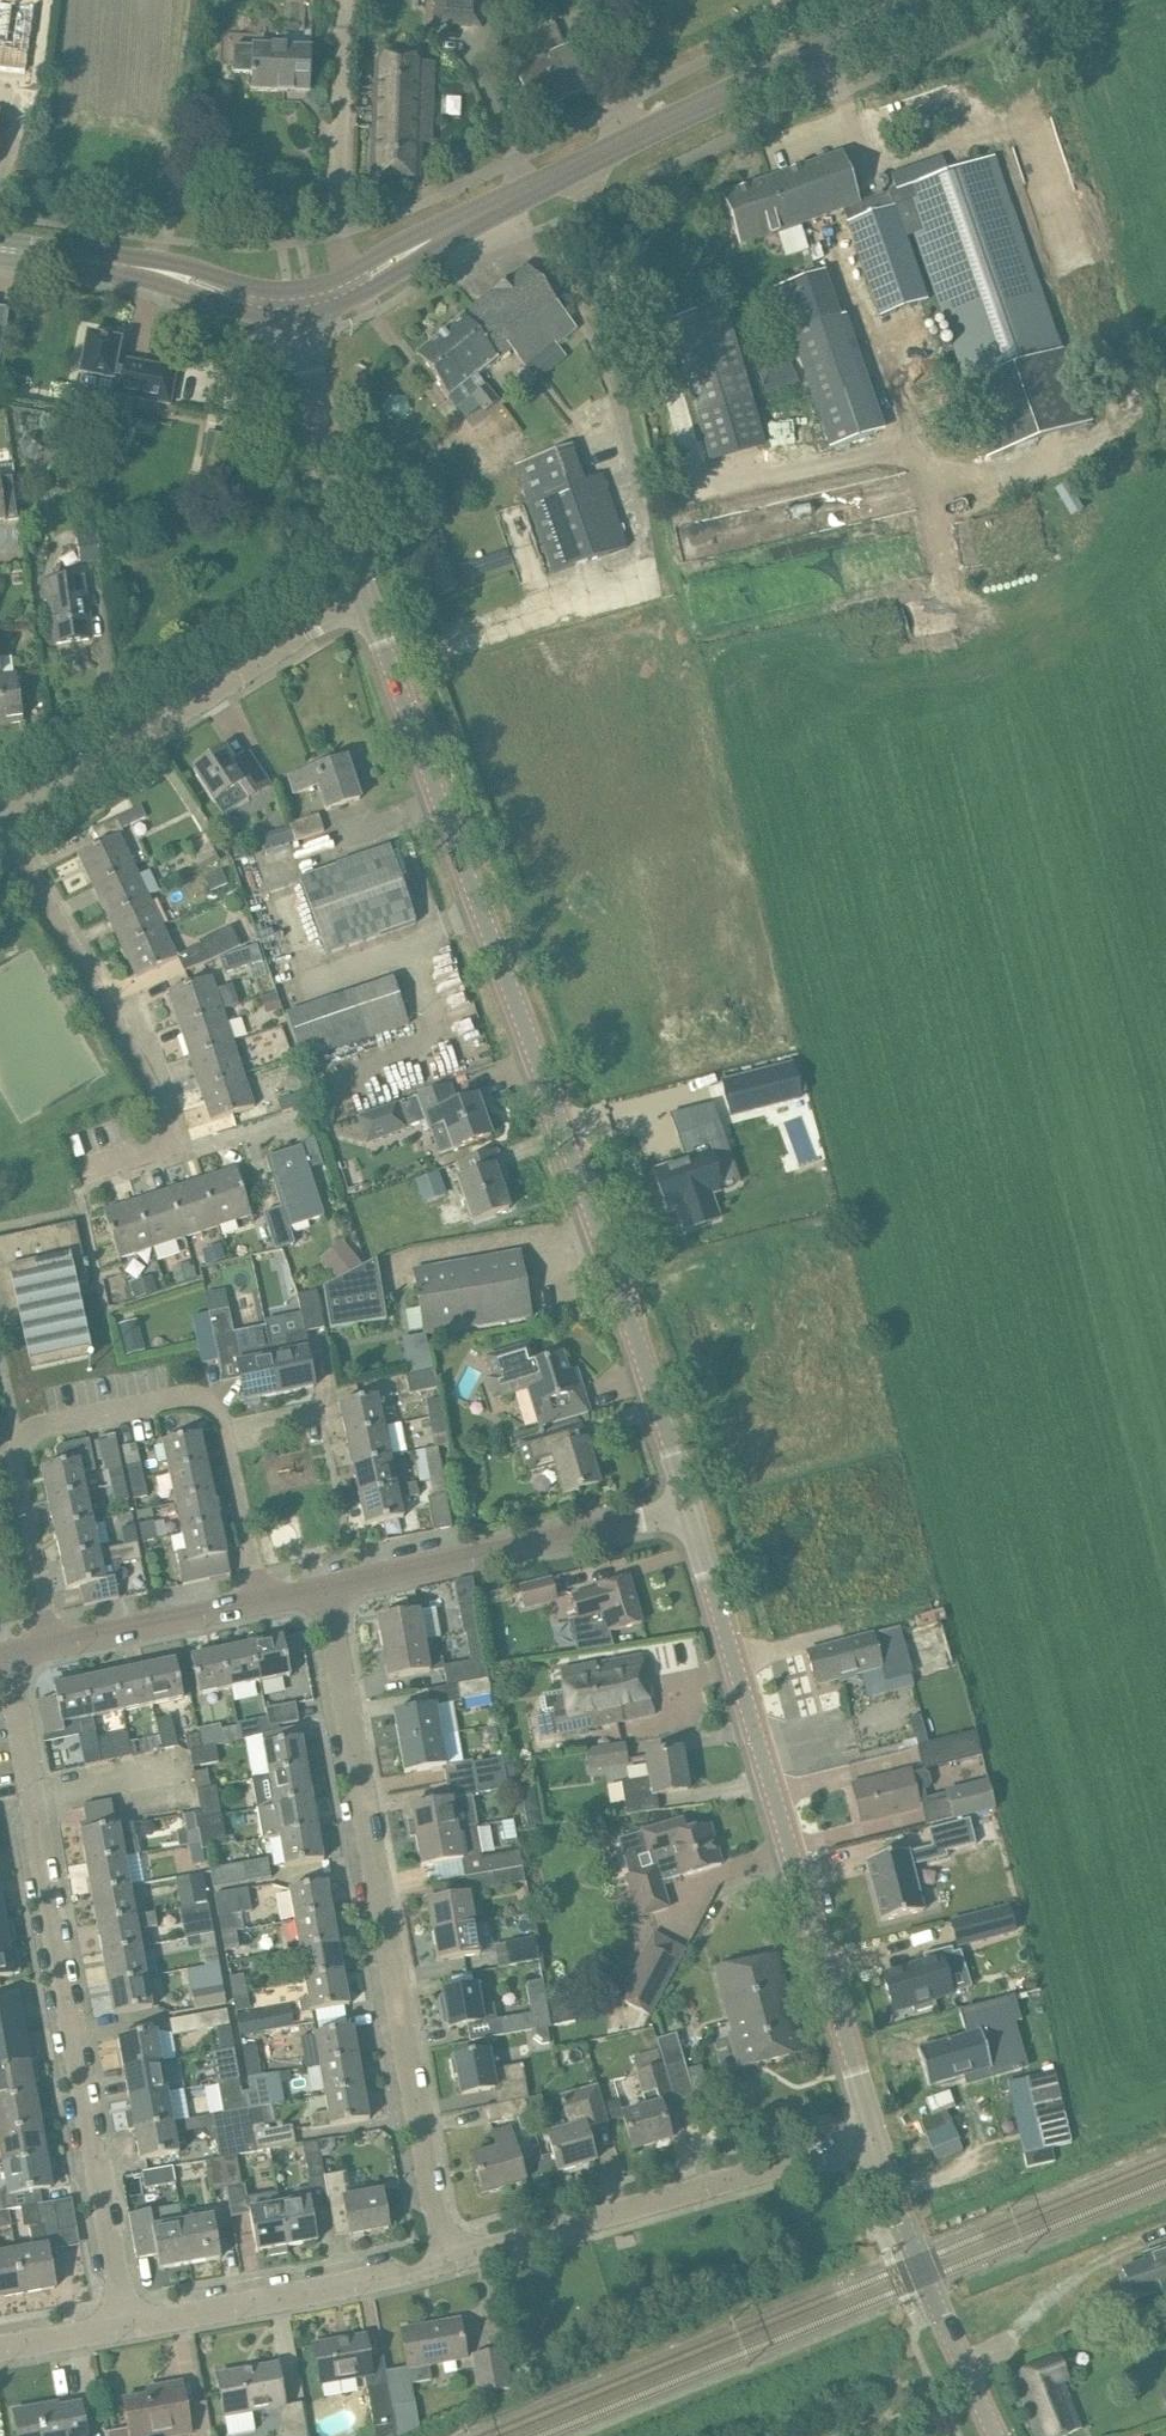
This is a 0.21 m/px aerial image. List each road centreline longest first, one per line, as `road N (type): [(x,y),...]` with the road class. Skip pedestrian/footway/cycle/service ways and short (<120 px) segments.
road 1 (unclassified): [(691,1507),(599,1232),(358,594)]
road 2 (tertiary): [(955,0),(301,306)]
road 3 (residential): [(444,2262),(333,1584)]
road 4 (residential): [(119,2327),(6,1652)]
road 5 (unclassified): [(877,2141),(691,1507)]
road 6 (residential): [(444,2262),(877,2141)]
road 7 (residential): [(222,1427),(216,1410),(180,1393),(47,1422),(19,1440),(15,1469),(53,1643)]
road 8 (residential): [(91,1164),(167,1142),(154,1085),(0,834)]
road 9 (residential): [(0,825),(358,594)]
road 10 (residential): [(333,1584),(691,1507)]
road 11 (residential): [(119,2327),(444,2262)]
road 12 (unclassified): [(997,2435),(877,2141)]
road 13 (tertiary): [(301,306),(255,302),(168,272),(0,250)]
road 14 (unclassified): [(358,594),(311,455),(301,306)]
road 15 (residential): [(53,1643),(257,1600)]
road 16 (residential): [(257,1600),(222,1427)]
road 17 (residential): [(0,2347),(119,2327)]

